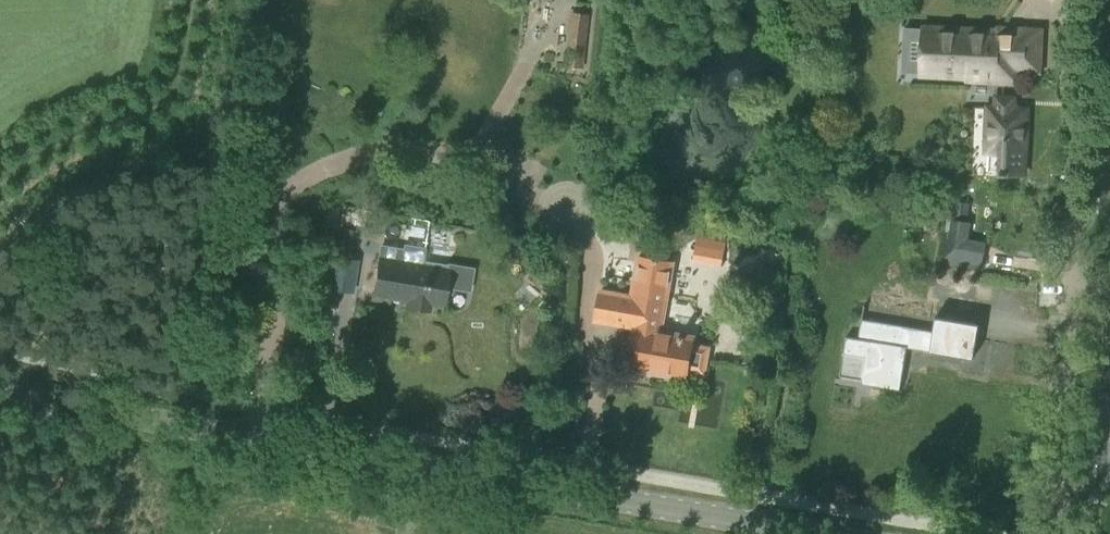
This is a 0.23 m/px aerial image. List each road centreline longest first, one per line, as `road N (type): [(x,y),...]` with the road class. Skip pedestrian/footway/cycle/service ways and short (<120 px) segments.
road 1 (secondary): [(0,396),(801,533)]
road 2 (track): [(0,183),(47,154),(169,108),(189,0)]

